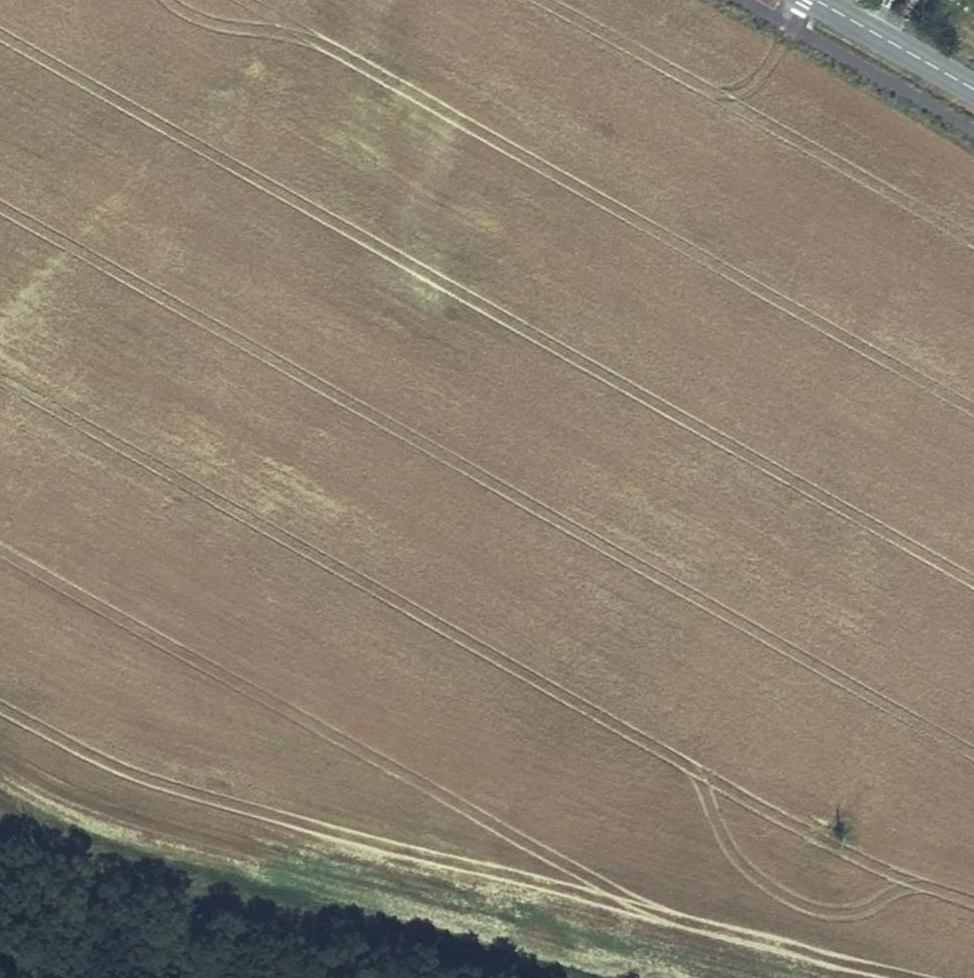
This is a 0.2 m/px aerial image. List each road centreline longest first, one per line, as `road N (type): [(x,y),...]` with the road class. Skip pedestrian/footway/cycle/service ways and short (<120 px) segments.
road 1 (tertiary): [(973,90),(814,0)]

